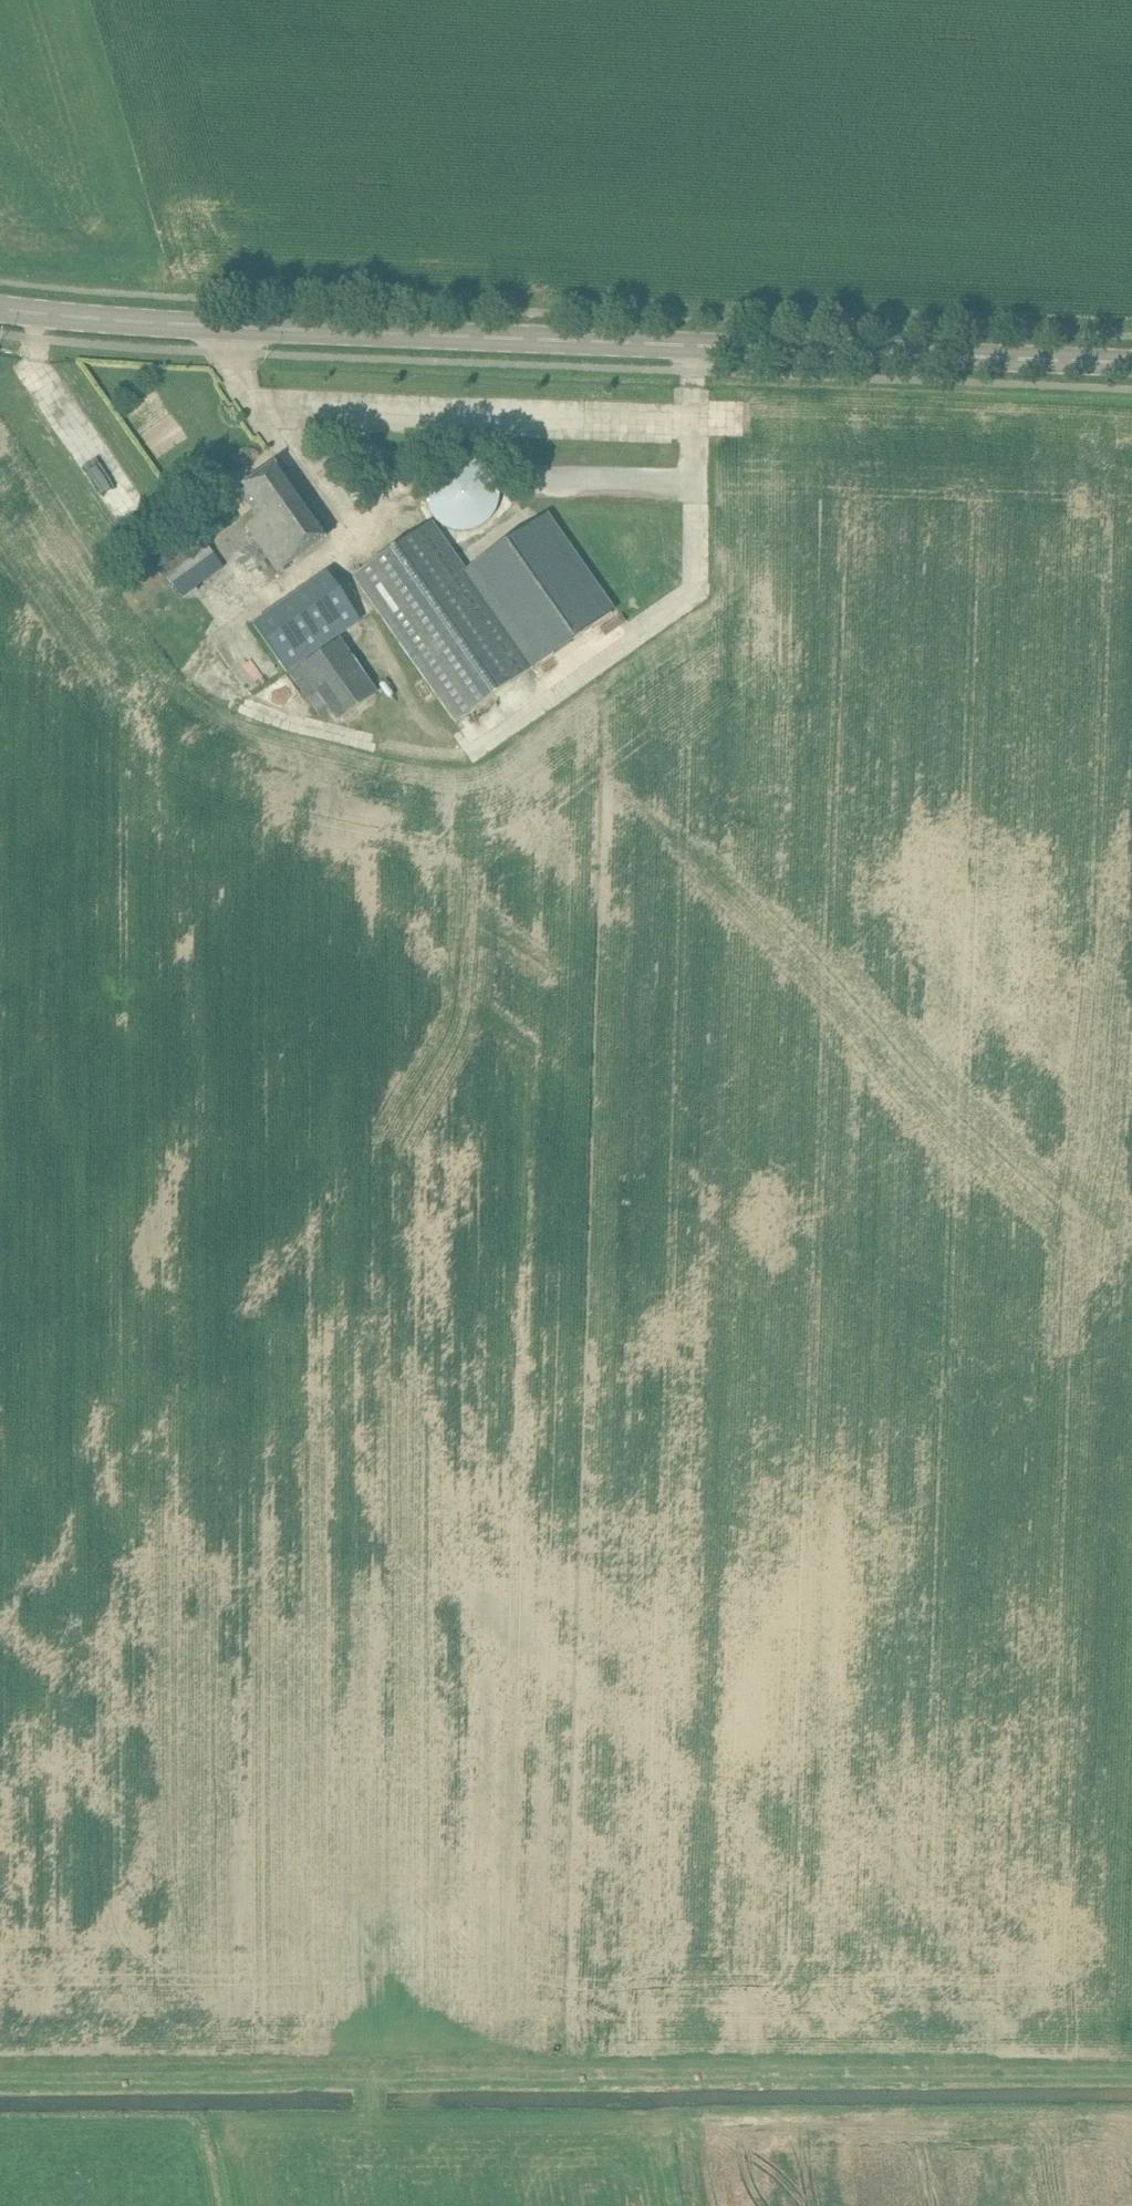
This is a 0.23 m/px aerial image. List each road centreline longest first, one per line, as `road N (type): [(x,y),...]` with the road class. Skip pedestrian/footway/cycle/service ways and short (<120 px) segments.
road 1 (tertiary): [(1131,362),(117,321),(0,309)]

